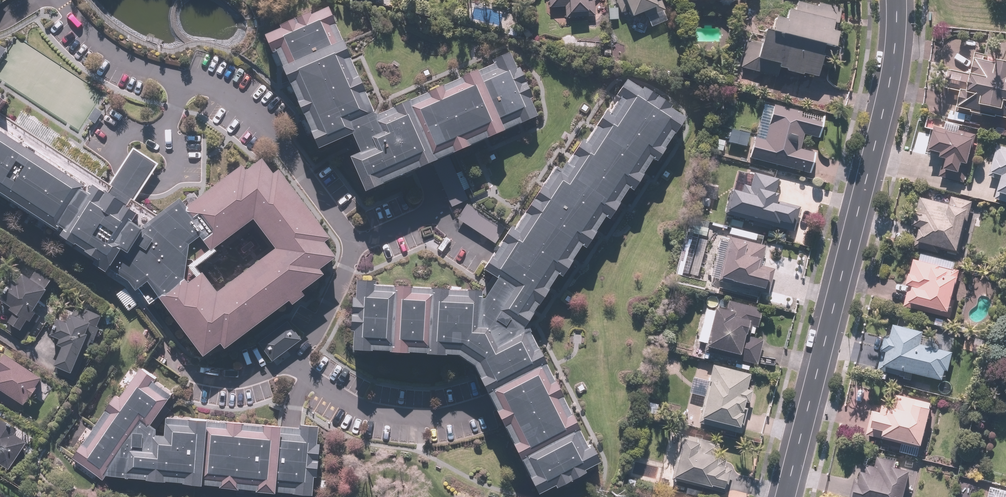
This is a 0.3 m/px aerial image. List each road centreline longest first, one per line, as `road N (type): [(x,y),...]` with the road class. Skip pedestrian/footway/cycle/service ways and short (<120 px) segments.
road 1 (residential): [(895,0),(875,142),(785,496)]
road 2 (residential): [(62,0),(111,52),(211,86),(253,112),(359,244)]
road 3 (residential): [(292,359),(375,411),(424,415),(488,404)]
road 4 (residential): [(160,351),(190,371),(233,378),(292,359)]
road 5 (residential): [(359,244),(429,215),(485,248)]
road 6 (residential): [(292,359),(359,244)]

